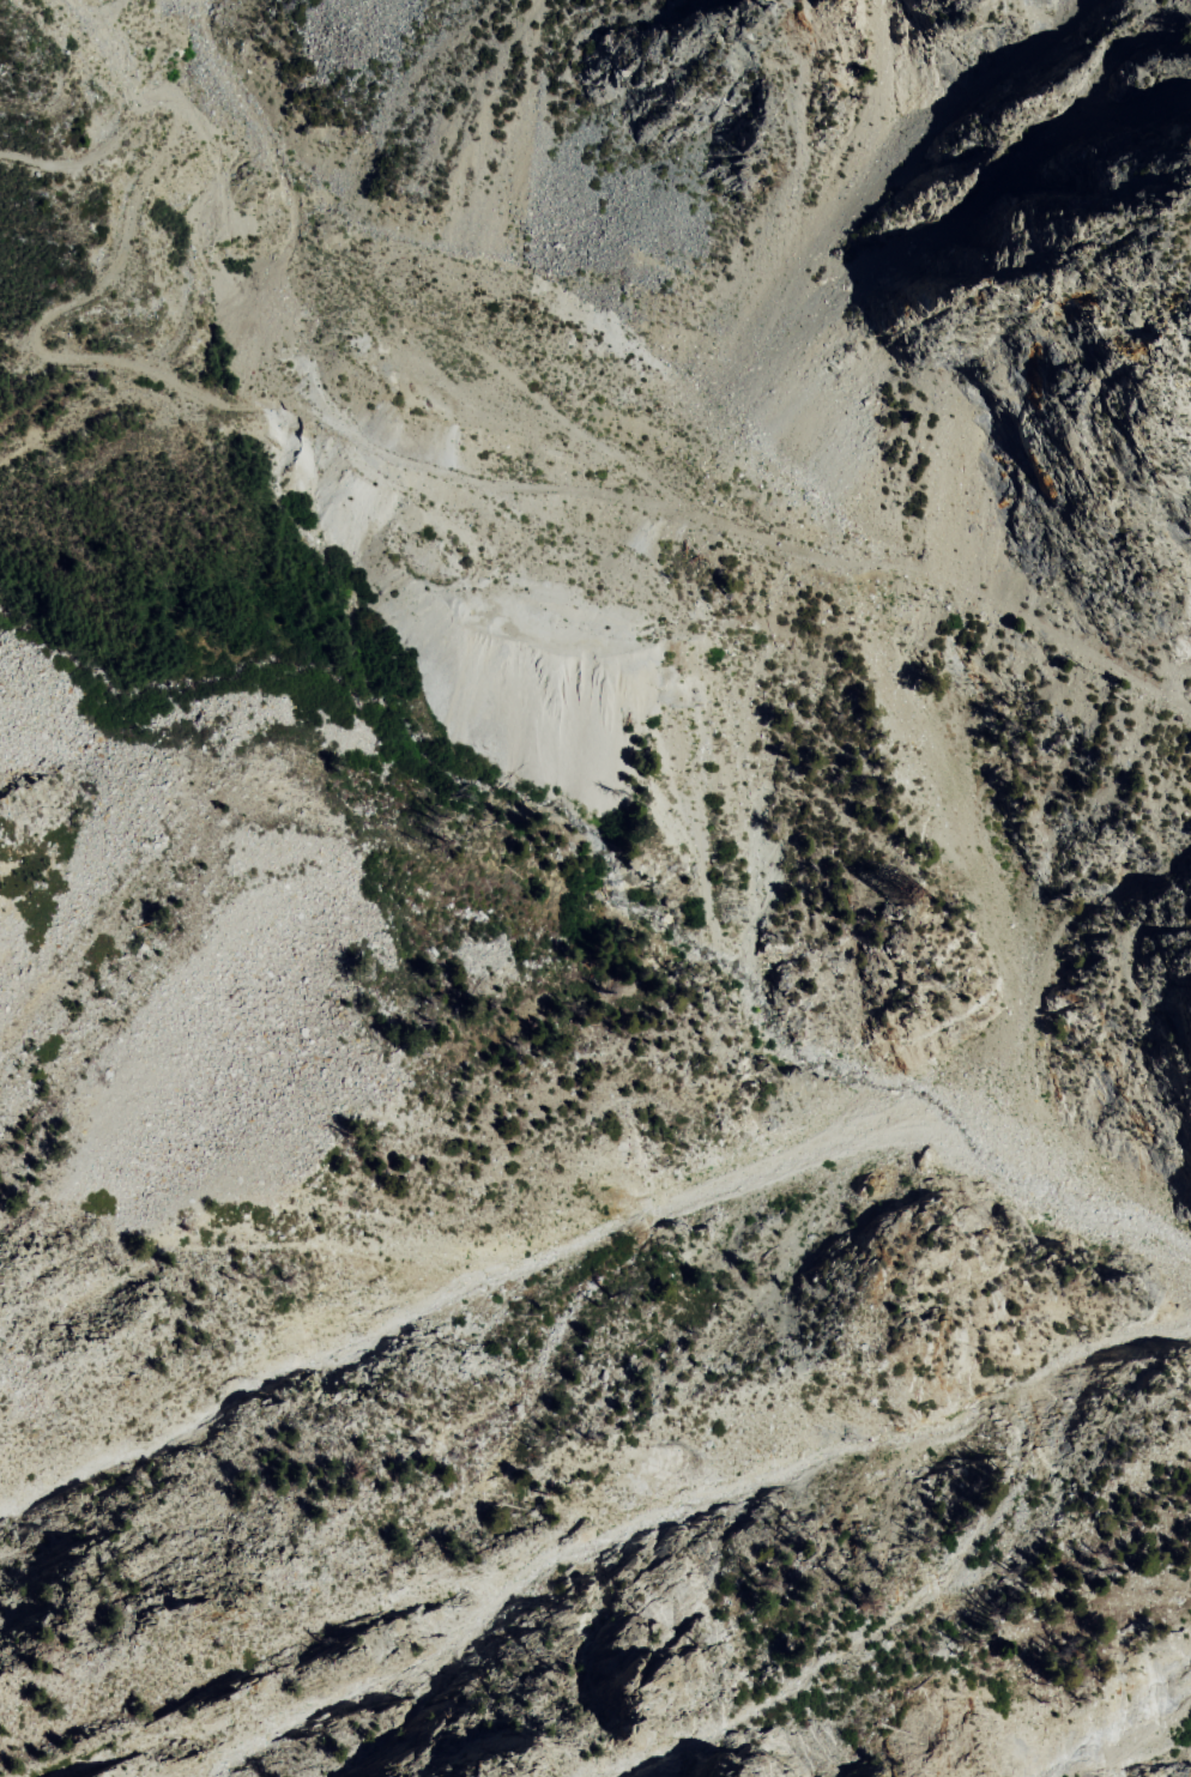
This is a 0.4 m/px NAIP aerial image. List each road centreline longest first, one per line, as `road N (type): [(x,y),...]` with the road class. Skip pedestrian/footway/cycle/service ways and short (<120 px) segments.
road 1 (track): [(1190,706),(1015,606),(921,567),(842,563),(676,506),(607,491),(491,486),(374,443),(300,401),(224,404),(157,368),(55,356),(42,332),(116,279),(187,105),(150,105),(127,134),(72,167),(0,153)]
road 2 (track): [(693,512),(572,430),(472,346)]

